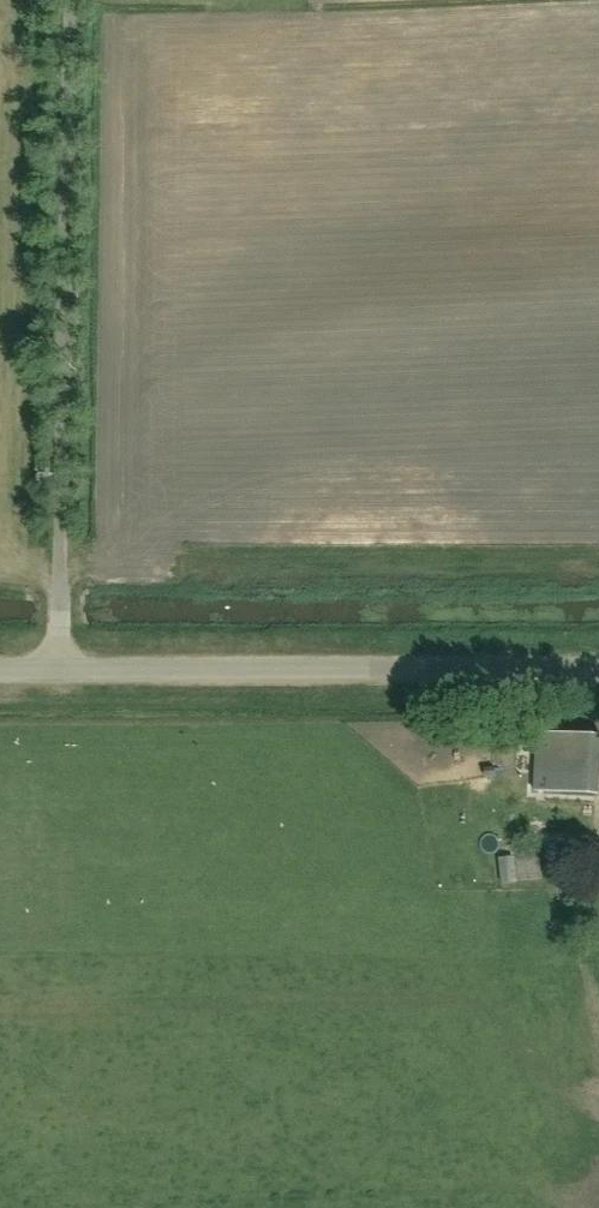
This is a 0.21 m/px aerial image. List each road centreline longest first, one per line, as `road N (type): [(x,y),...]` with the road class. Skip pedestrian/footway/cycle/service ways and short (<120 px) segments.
road 1 (unclassified): [(65,680),(82,0)]
road 2 (unclassified): [(598,676),(65,680)]

